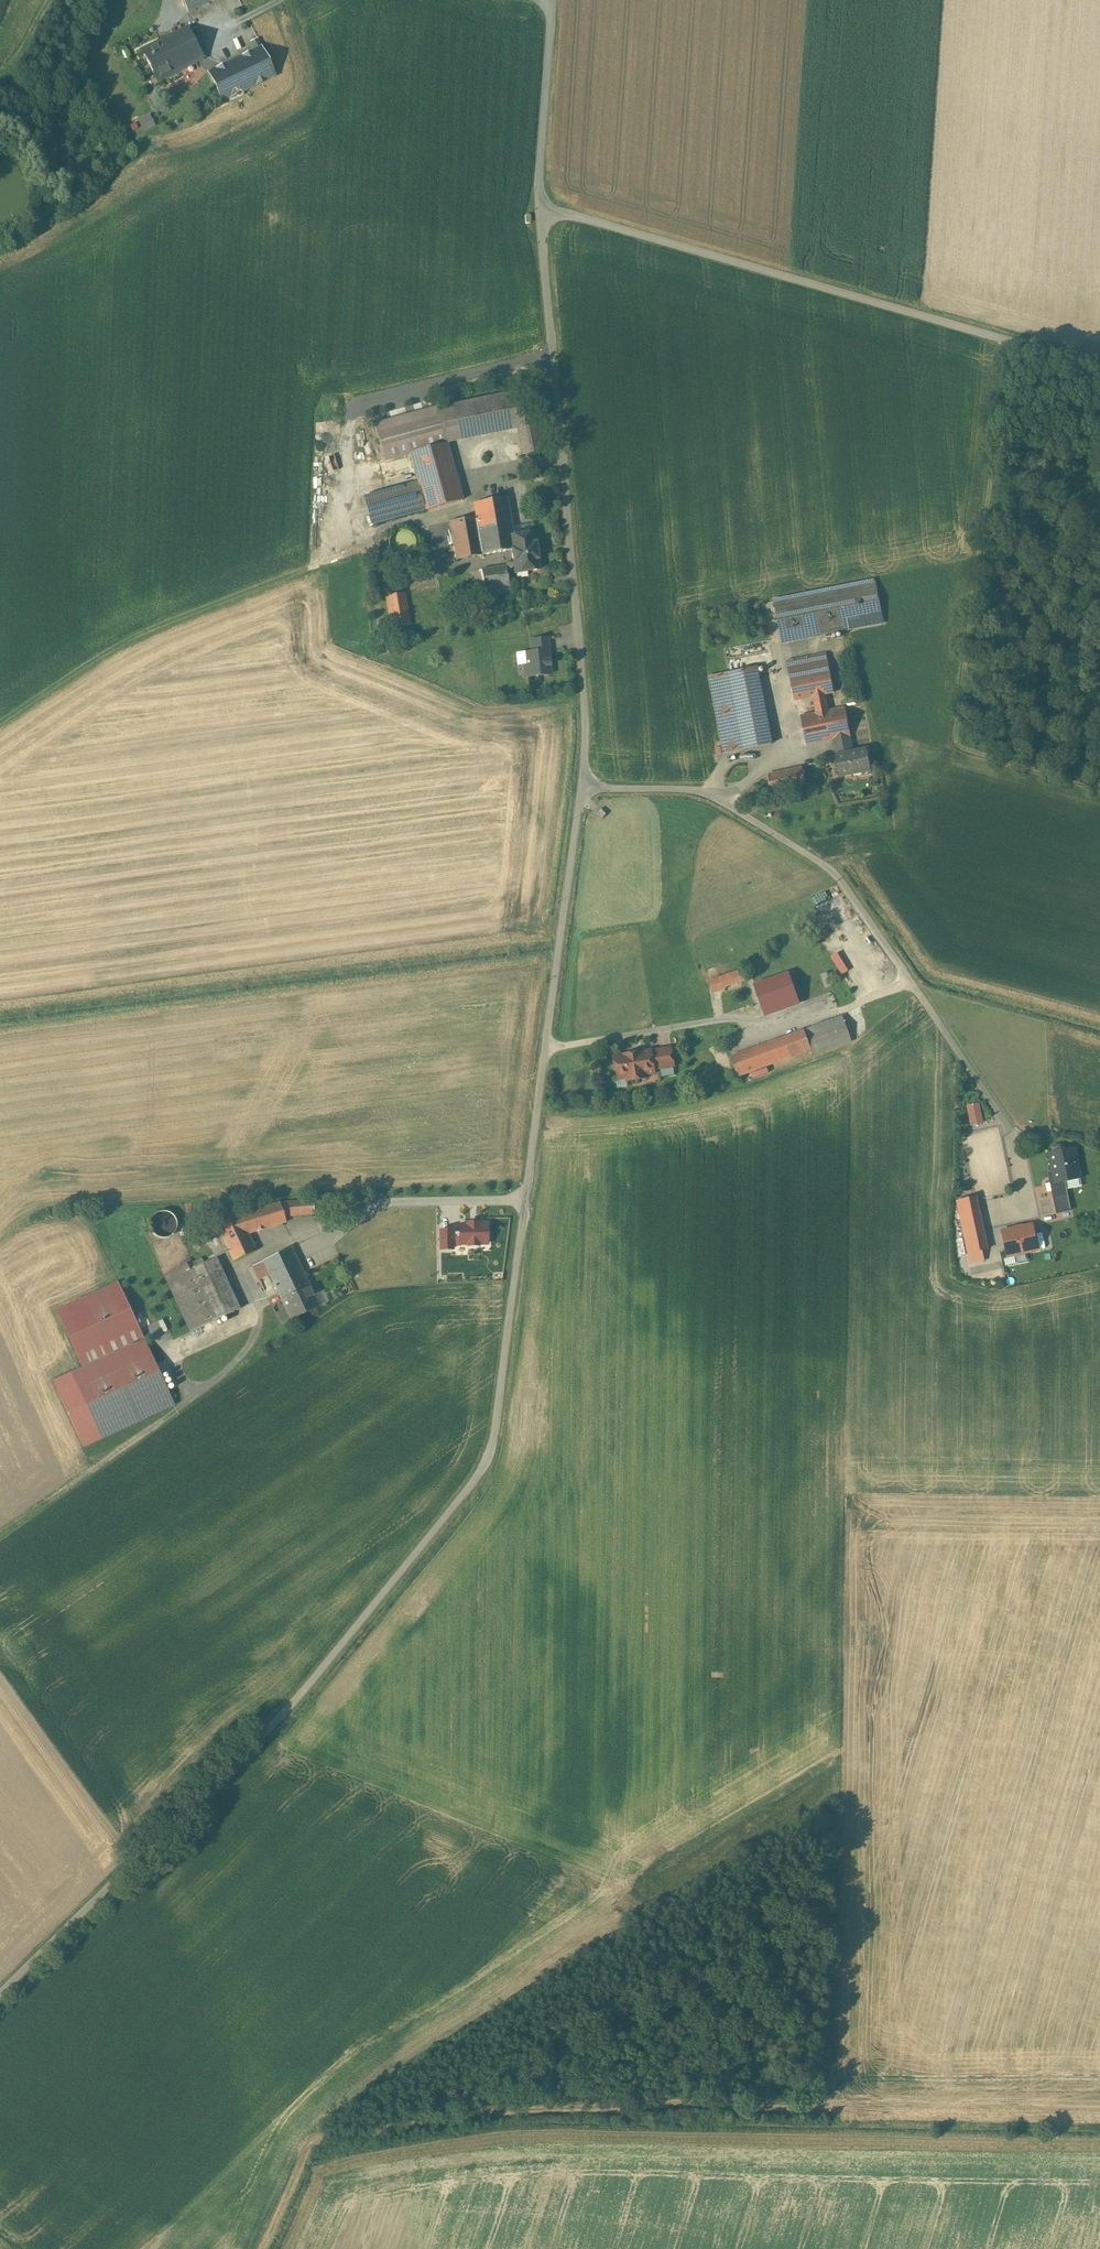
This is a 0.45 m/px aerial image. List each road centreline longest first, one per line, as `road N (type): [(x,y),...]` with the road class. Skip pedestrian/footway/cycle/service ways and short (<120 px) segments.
road 1 (unclassified): [(0,1993),(263,1734),(487,1464),(584,752),(541,214)]
road 2 (unclassified): [(541,214),(561,213),(1099,365)]
road 3 (track): [(252,1293),(257,1329),(228,1371),(0,1532)]
road 4 (track): [(0,723),(136,635),(325,563)]
road 5 (unclassified): [(541,214),(551,0)]

